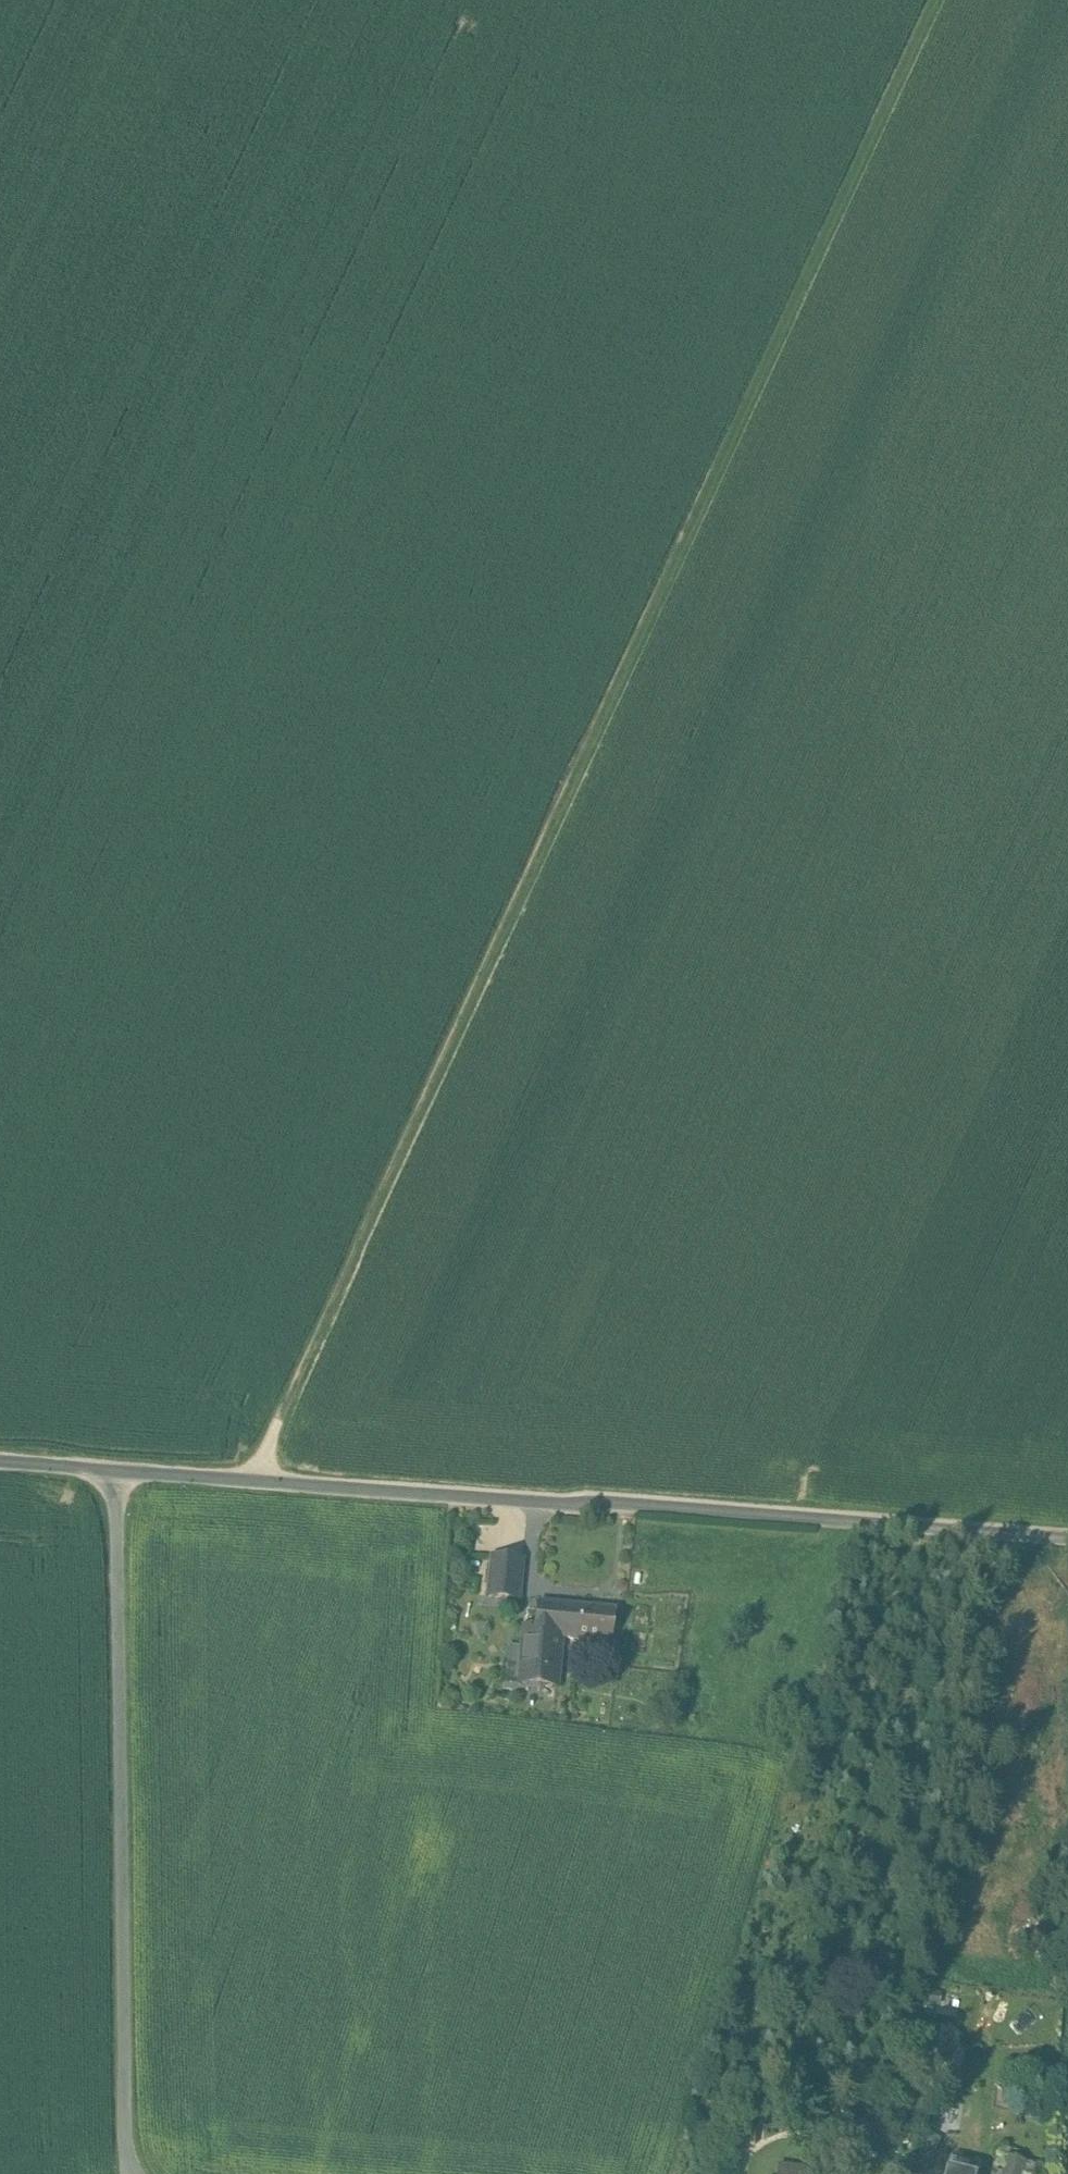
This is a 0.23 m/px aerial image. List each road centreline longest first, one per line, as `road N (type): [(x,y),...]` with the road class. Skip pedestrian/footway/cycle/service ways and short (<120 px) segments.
road 1 (track): [(935,0),(255,1472)]
road 2 (residential): [(1067,1535),(119,1464)]
road 3 (residential): [(113,2173),(119,1464)]
road 4 (residential): [(119,1464),(0,1453)]

